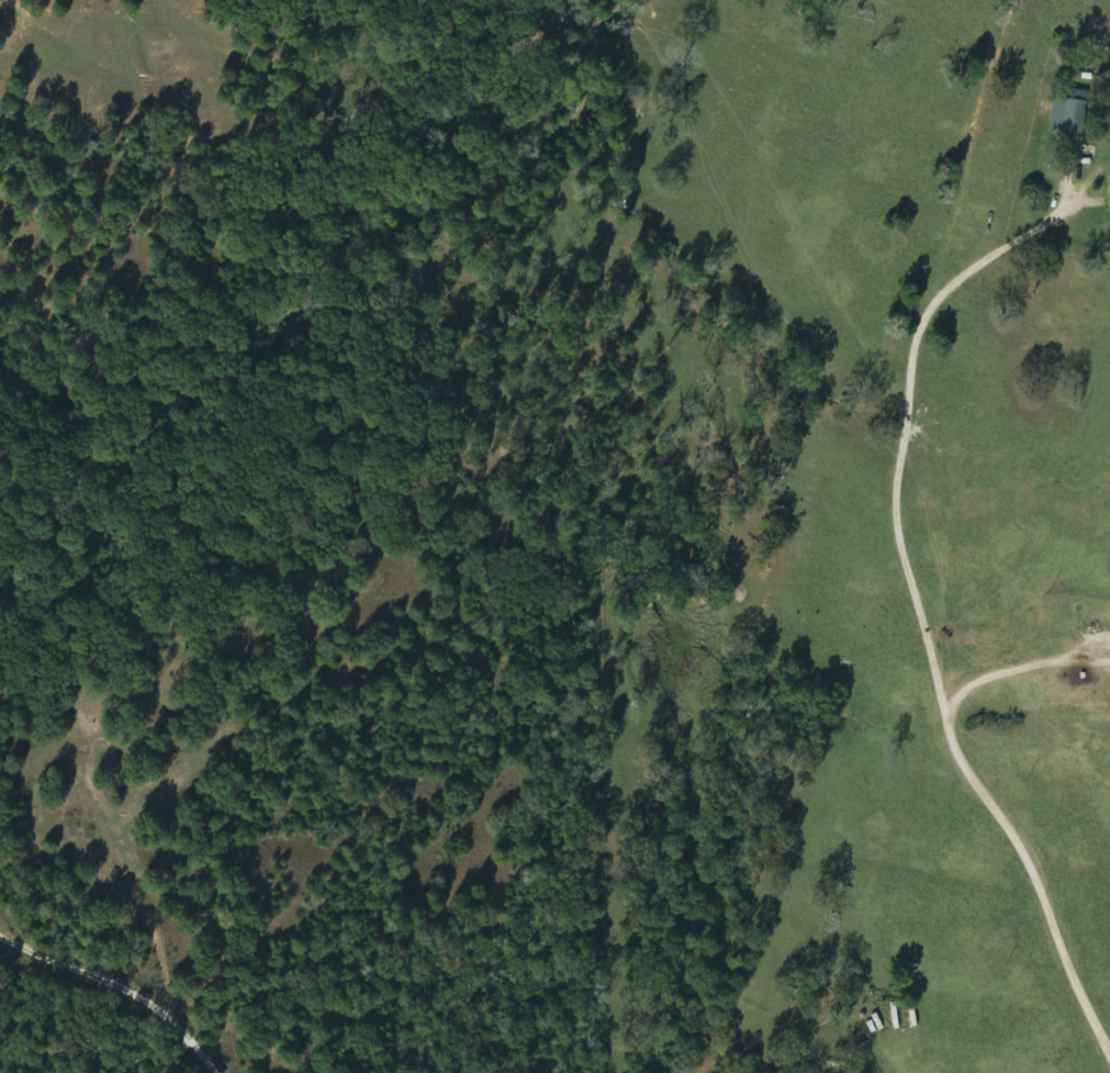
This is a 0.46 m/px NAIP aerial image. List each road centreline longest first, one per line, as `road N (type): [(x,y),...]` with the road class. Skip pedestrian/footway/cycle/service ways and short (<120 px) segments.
road 1 (residential): [(948,729),(962,767),(1025,858),(1109,1056)]

